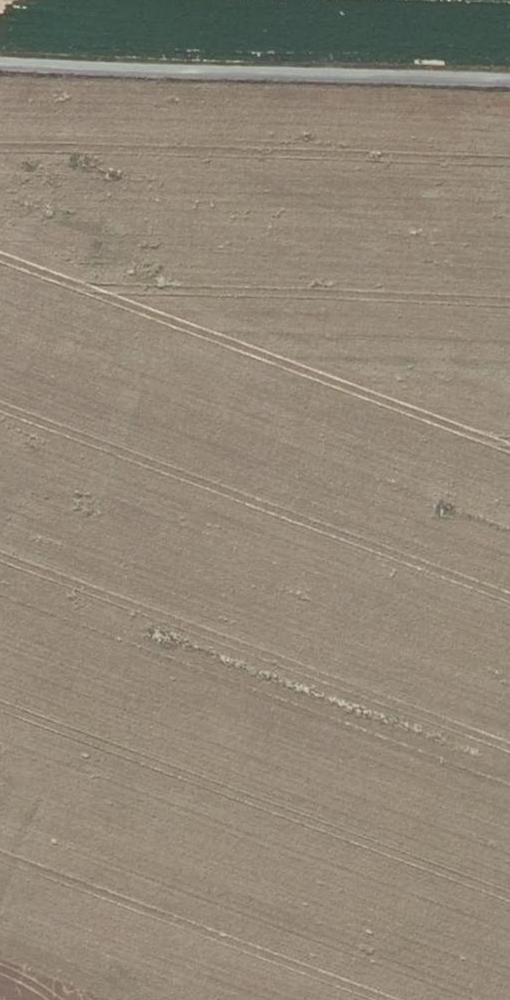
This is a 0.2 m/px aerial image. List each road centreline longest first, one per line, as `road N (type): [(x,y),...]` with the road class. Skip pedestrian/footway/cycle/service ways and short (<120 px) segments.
road 1 (unclassified): [(0,64),(509,88)]

